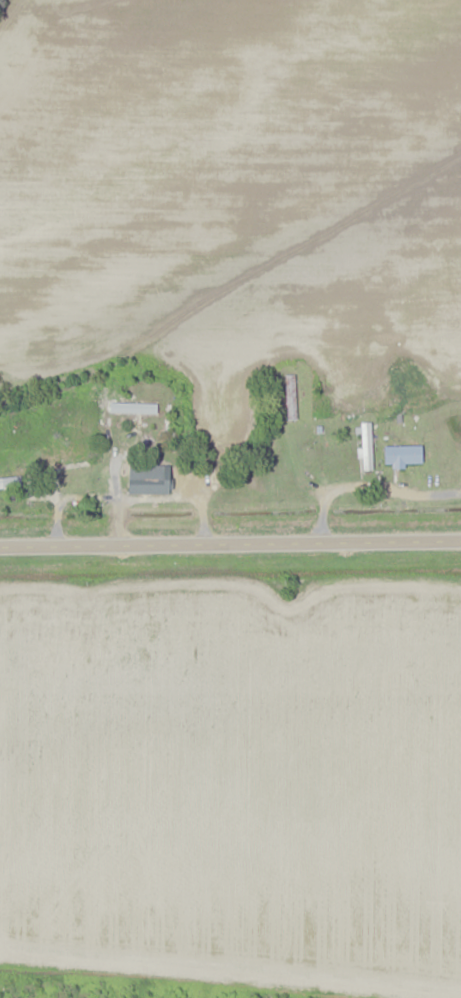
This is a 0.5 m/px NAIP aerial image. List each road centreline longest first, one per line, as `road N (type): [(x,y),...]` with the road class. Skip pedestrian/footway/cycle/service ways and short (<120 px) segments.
road 1 (track): [(0,983),(30,961),(460,997)]
road 2 (secondary): [(460,538),(0,544)]

